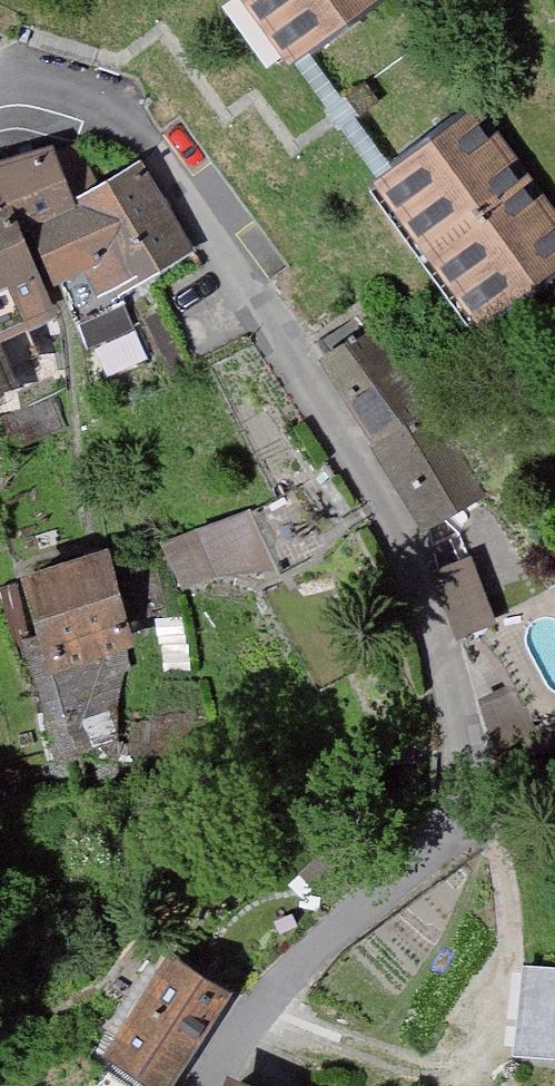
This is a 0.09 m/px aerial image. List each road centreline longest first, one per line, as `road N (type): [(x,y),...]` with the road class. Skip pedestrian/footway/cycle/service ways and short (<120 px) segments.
road 1 (residential): [(0,92),(71,94),(136,130),(410,553),(456,721),(455,796),(443,836),(408,882),(262,1015),(224,1085)]

